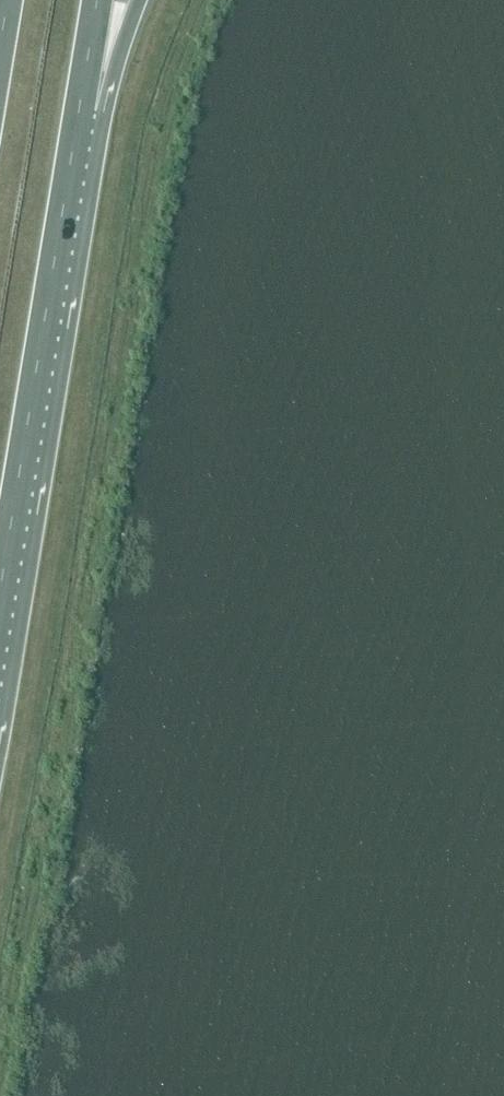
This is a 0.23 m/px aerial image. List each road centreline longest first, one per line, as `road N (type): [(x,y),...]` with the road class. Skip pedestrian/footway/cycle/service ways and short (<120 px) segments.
road 1 (motorway): [(0,597),(79,113)]
road 2 (motorway): [(79,113),(140,0)]

